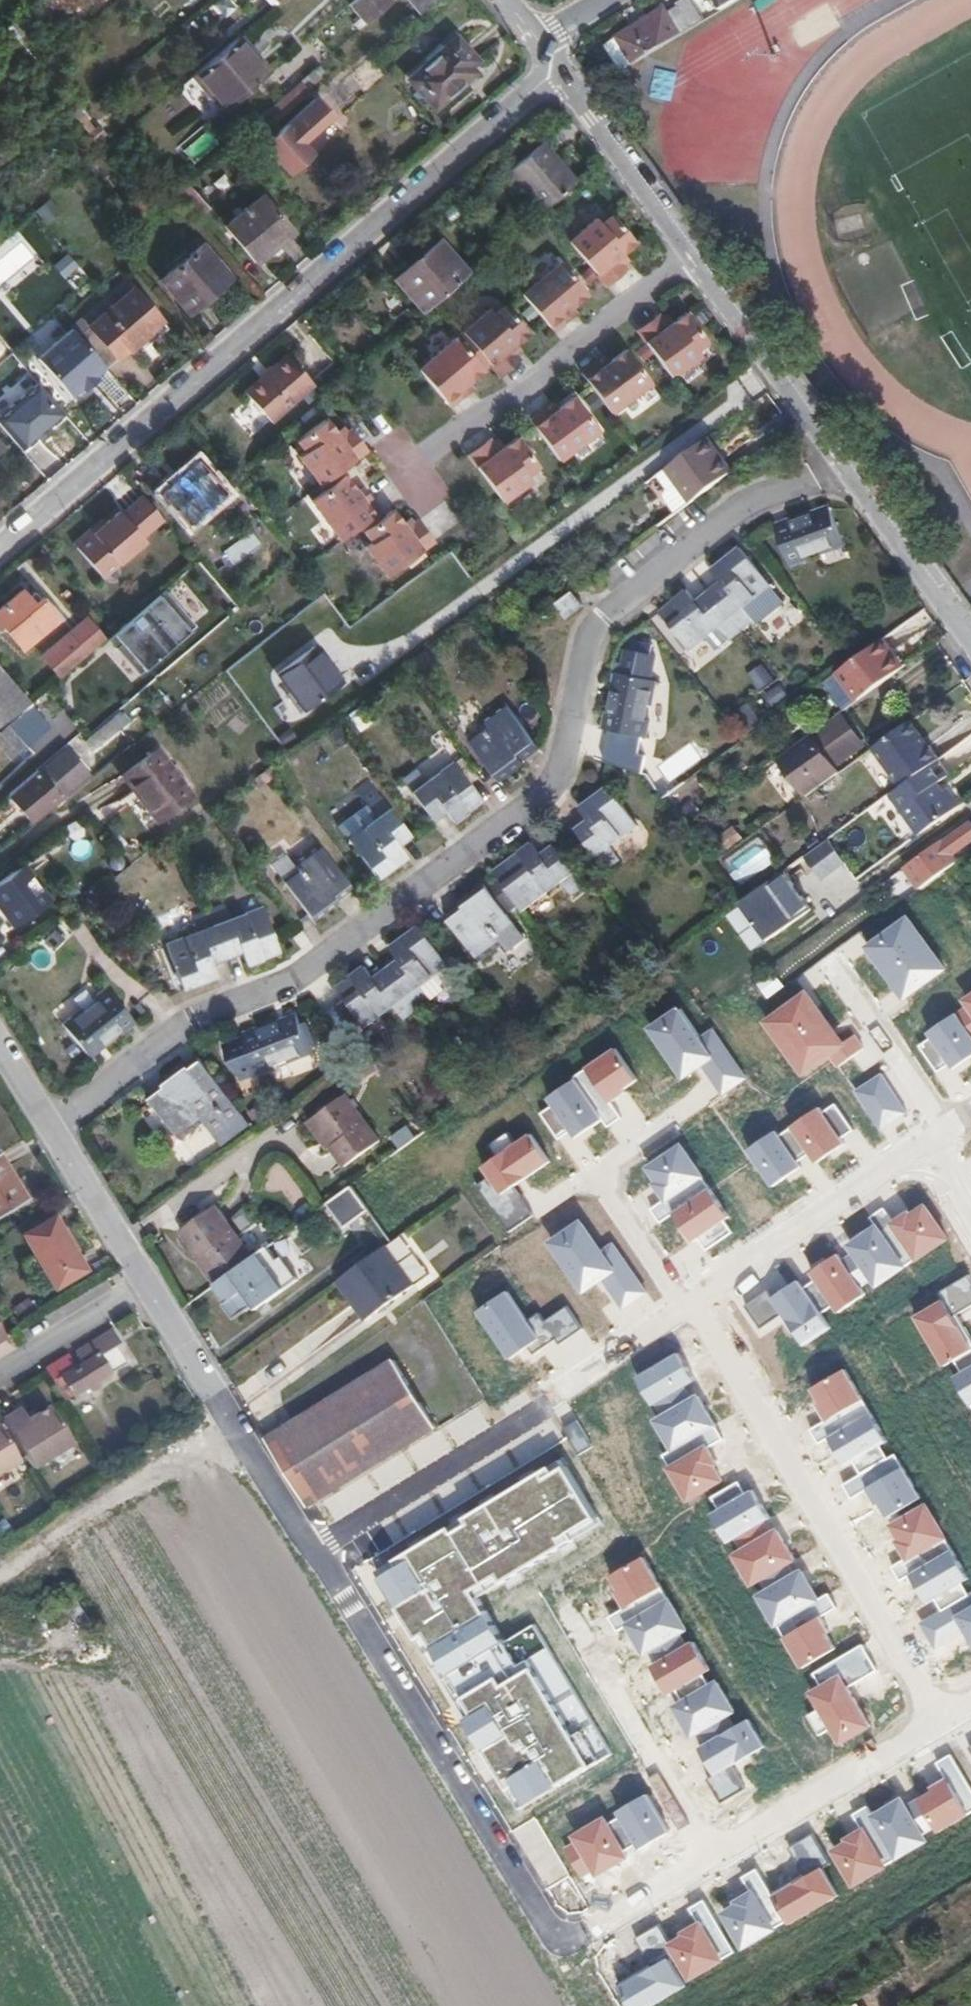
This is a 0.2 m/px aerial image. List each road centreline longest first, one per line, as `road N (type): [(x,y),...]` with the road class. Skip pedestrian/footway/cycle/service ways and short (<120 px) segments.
road 1 (residential): [(842,470),(754,496),(591,635),(552,785),(326,959),(189,1022),(51,1128)]
road 2 (residential): [(559,70),(0,550)]
road 3 (residential): [(314,1552),(551,1931),(586,1932),(706,1857)]
road 4 (residential): [(941,1721),(693,1298)]
road 5 (residential): [(314,1552),(550,1403),(682,1306)]
road 6 (residential): [(690,262),(419,469)]
road 7 (residential): [(149,1284),(314,1552)]
road 8 (residential): [(706,1857),(564,1606)]
road 9 (residential): [(693,1298),(928,1141)]
road 10 (track): [(230,1421),(0,1583)]
road 11 (residential): [(706,1857),(941,1721)]
road 12 (residential): [(690,262),(842,470)]
road 13 (residential): [(559,70),(690,262)]
road 14 (residential): [(842,470),(970,643)]
road 15 (residential): [(945,1131),(831,964)]
road 16 (residential): [(51,1128),(149,1284)]
road 17 (residential): [(149,1284),(0,1374)]
road 18 (residential): [(682,1306),(595,1172)]
road 19 (residential): [(595,1172),(699,1099)]

